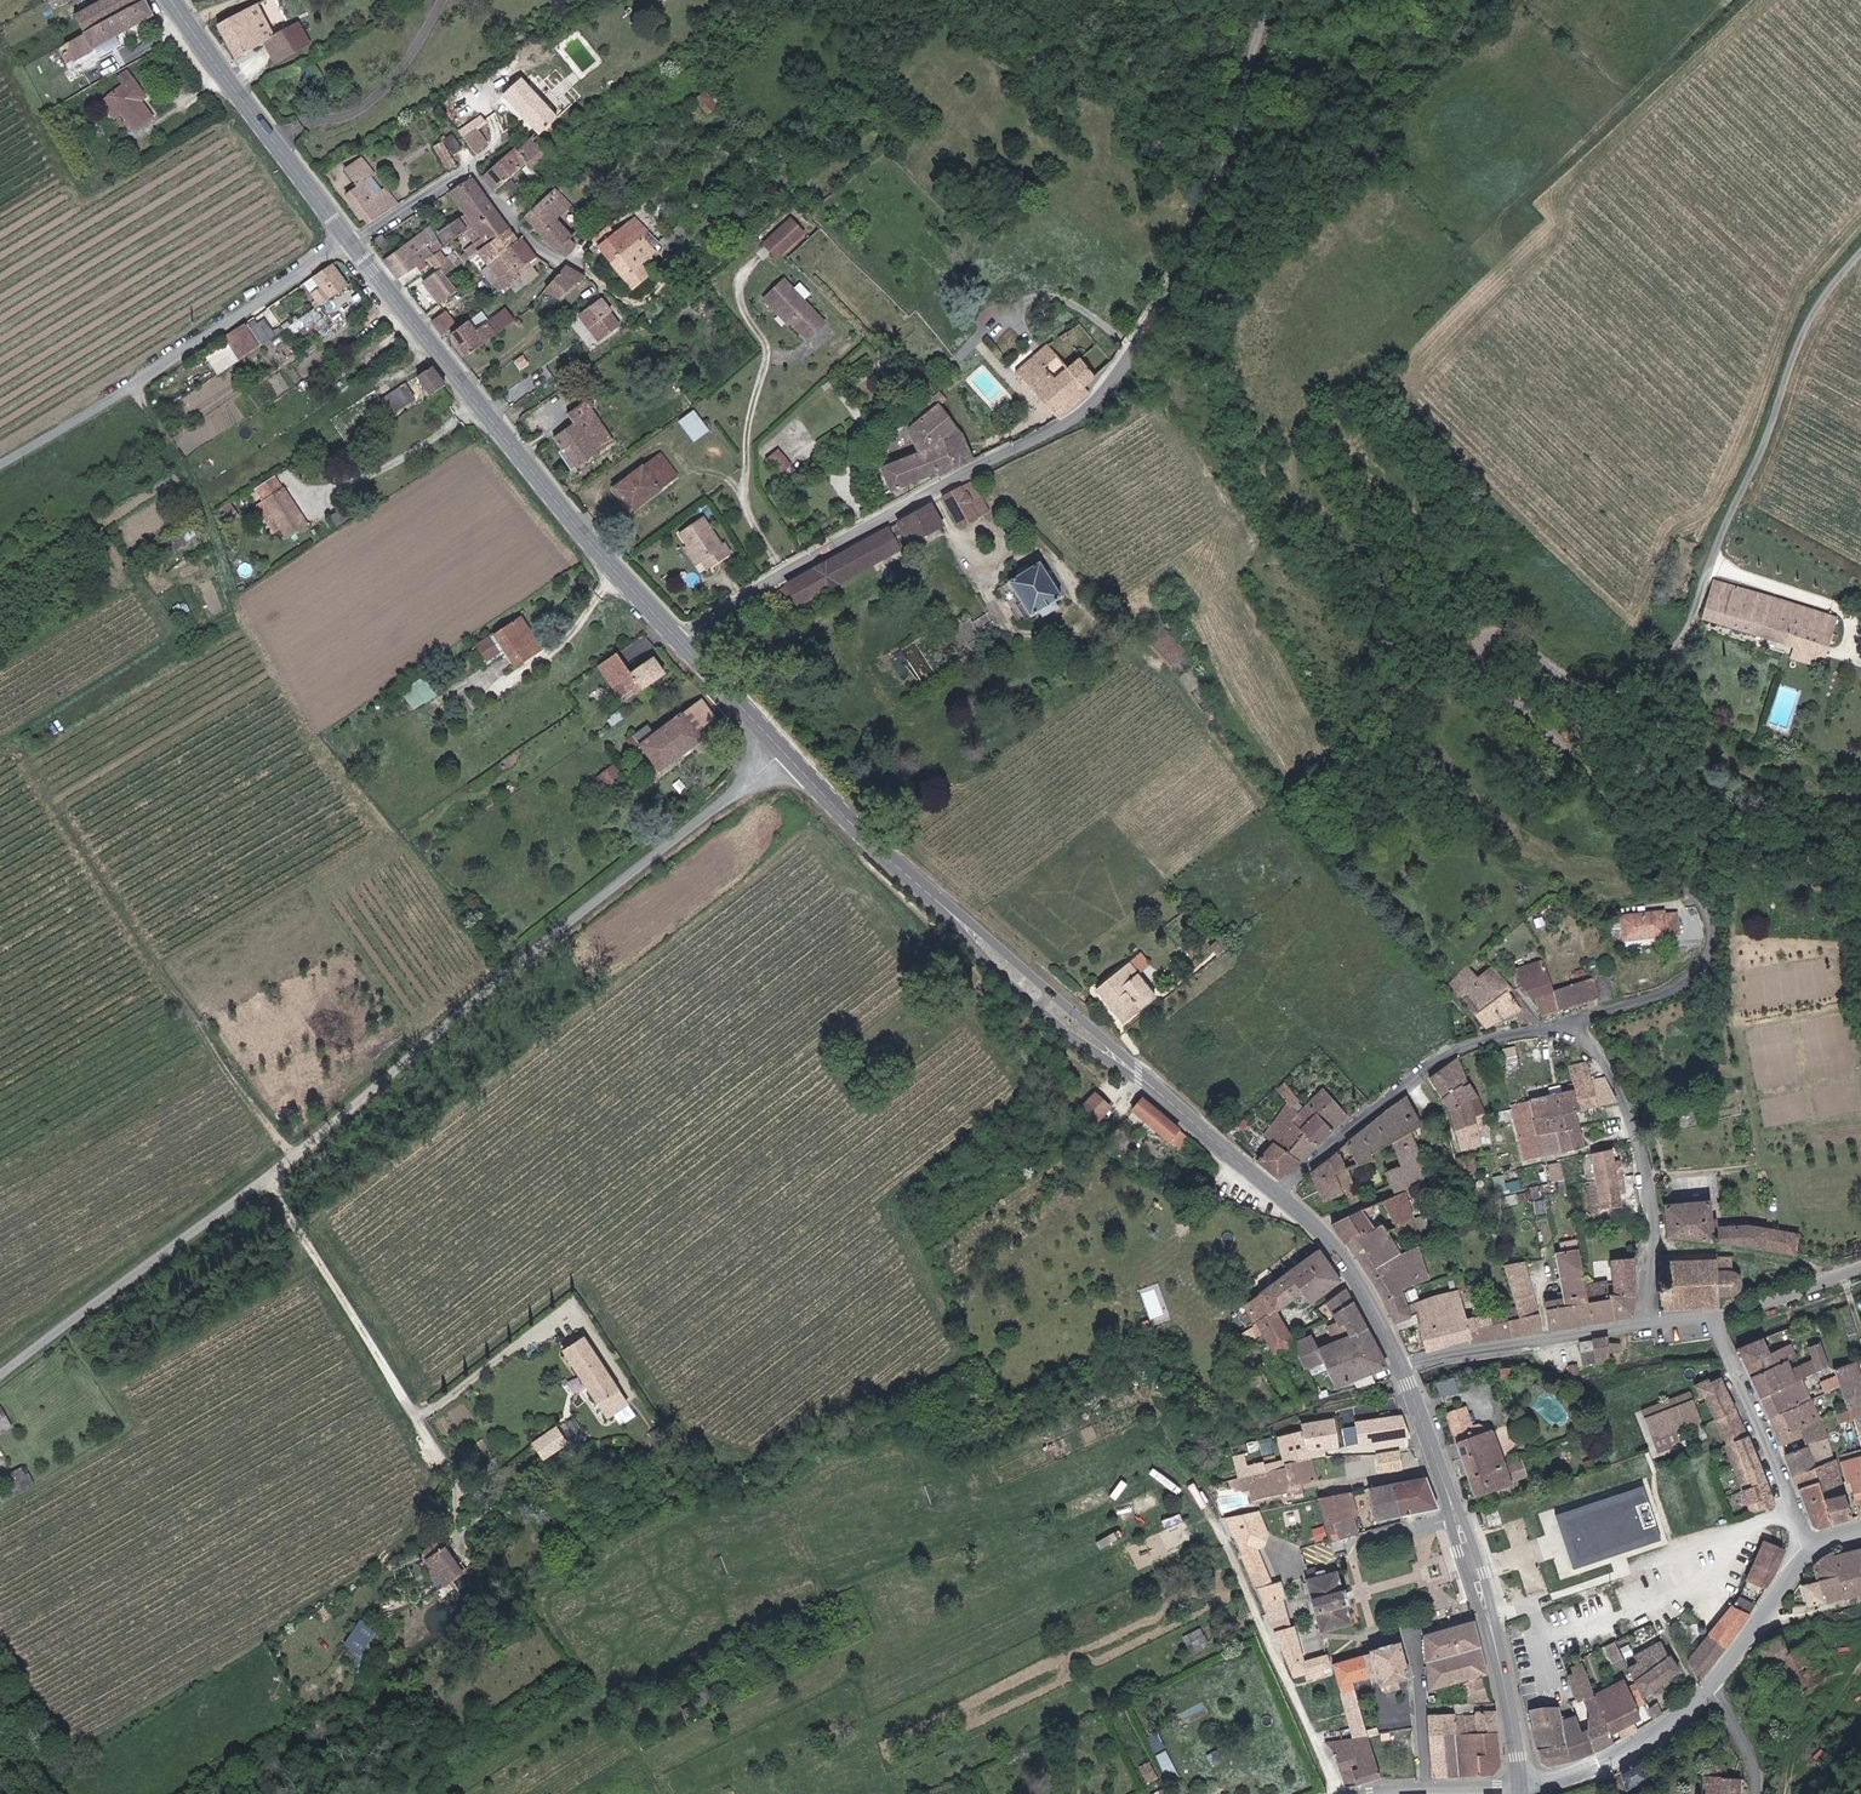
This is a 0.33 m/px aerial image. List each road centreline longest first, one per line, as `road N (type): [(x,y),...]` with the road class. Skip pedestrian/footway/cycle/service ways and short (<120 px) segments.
road 1 (unclassified): [(785,751),(269,1177),(0,1376)]
road 2 (unclassified): [(1860,253),(1812,321),(1684,636),(1668,653),(1598,684),(1554,665),(1517,637),(1501,633),(1487,643),(1489,667),(1589,770),(1702,913)]
road 3 (unclassified): [(682,642),(784,572),(1102,398),(1166,301),(1209,214),(1283,0)]
road 4 (primary): [(682,642),(502,433),(352,241)]
road 5 (primary): [(1520,1785),(1518,1737),(1485,1603),(1401,1366)]
road 6 (unclassified): [(352,241),(0,464)]
road 7 (residential): [(1172,1431),(1231,1545),(1338,1793)]
road 8 (residential): [(1566,1026),(1468,1044),(1446,1056),(1276,1190)]
road 9 (residential): [(1651,1320),(1653,1206),(1640,1147),(1611,1071),(1588,1038),(1566,1026)]
road 10 (track): [(1731,0),(1512,209)]
road 11 (primary): [(352,241),(174,0)]
road 12 (primary): [(946,905),(1044,1012),(1169,1100)]
road 13 (primary): [(1169,1100),(979,924),(946,905)]
road 14 (residential): [(1713,1317),(1807,1555)]
road 15 (residential): [(1651,1320),(1401,1366)]
road 16 (primary): [(946,905),(785,751)]
road 17 (primary): [(1401,1366),(1354,1276),(1276,1190)]
road 18 (tertiary): [(1706,1691),(1611,1759),(1553,1782),(1520,1785)]
road 19 (residential): [(1702,913),(1707,935),(1692,974),(1566,1026)]
road 20 (track): [(1654,1241),(1759,1251),(1841,1275)]
road 21 (tertiary): [(1807,1555),(1706,1691)]
road 22 (residential): [(1426,1789),(1407,1625)]
road 23 (residential): [(1860,1267),(1713,1317)]
road 24 (primary): [(785,751),(682,642)]
road 25 (primary): [(1276,1190),(1169,1100)]
road 26 (residential): [(1706,1691),(1745,1735),(1755,1793)]

